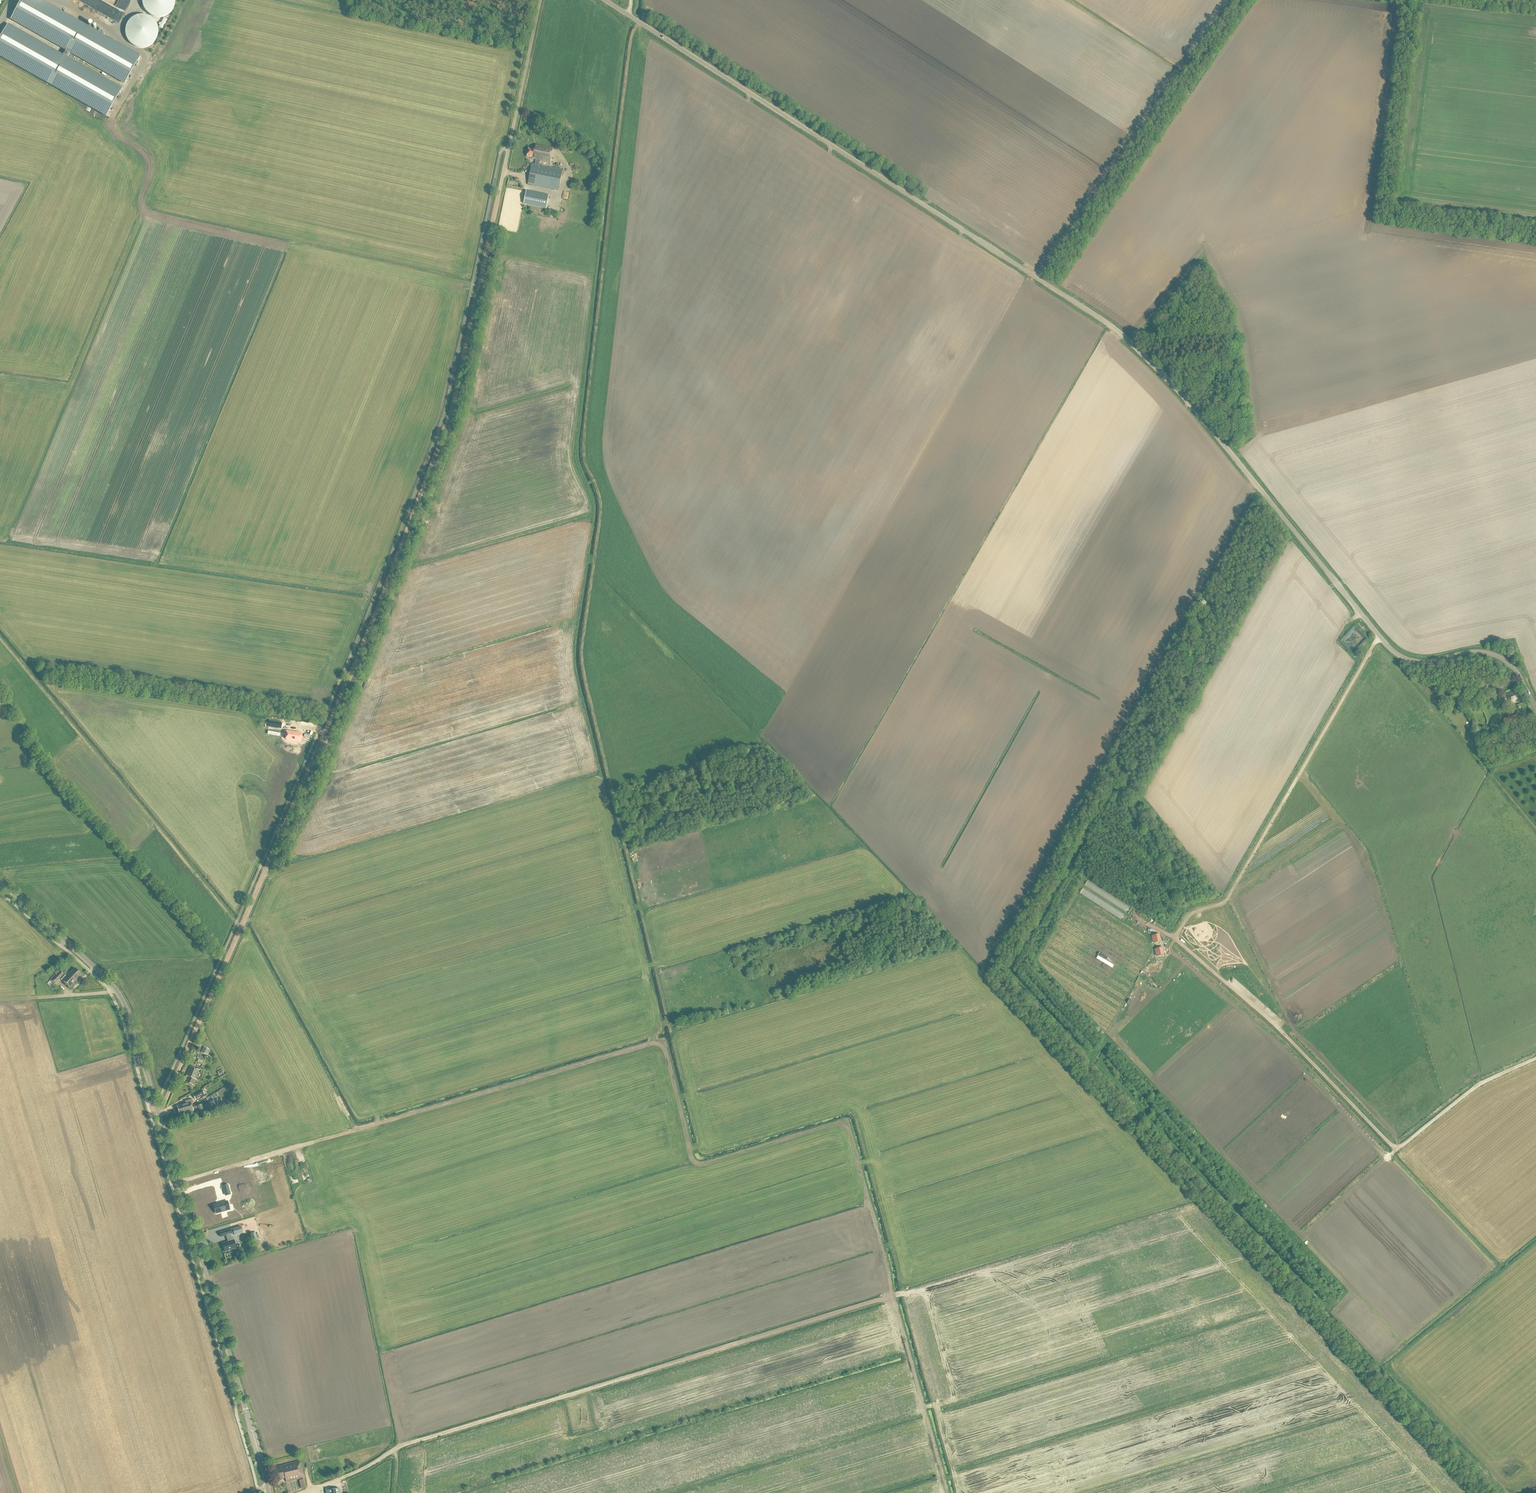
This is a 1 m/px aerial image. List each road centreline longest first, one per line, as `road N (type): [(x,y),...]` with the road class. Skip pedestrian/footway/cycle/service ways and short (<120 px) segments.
road 1 (unclassified): [(1535,709),(1520,676),(1495,656),(1416,662),(1390,649),(1199,414),(1107,323),(604,0)]
road 2 (track): [(157,1109),(355,664),(429,471),(453,408),(501,187)]
road 3 (track): [(958,1492),(901,1293),(399,1447),(344,1477)]
road 4 (tertiary): [(251,1427),(125,1006),(0,880)]
road 5 (track): [(1535,1059),(1475,1087),(1397,1148),(1174,938)]
road 6 (track): [(1174,938),(1189,916),(1227,900),(1369,654)]
road 7 (unclassified): [(541,0),(509,146)]

